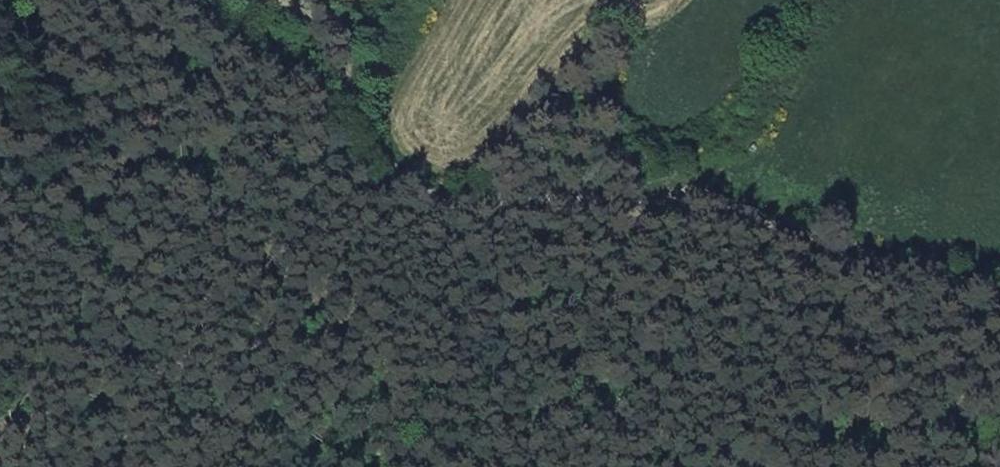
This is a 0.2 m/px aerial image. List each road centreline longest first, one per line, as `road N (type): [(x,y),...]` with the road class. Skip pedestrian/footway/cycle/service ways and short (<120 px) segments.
road 1 (track): [(999,289),(759,221),(697,195),(402,182),(352,108),(354,45),(337,16),(309,0)]

